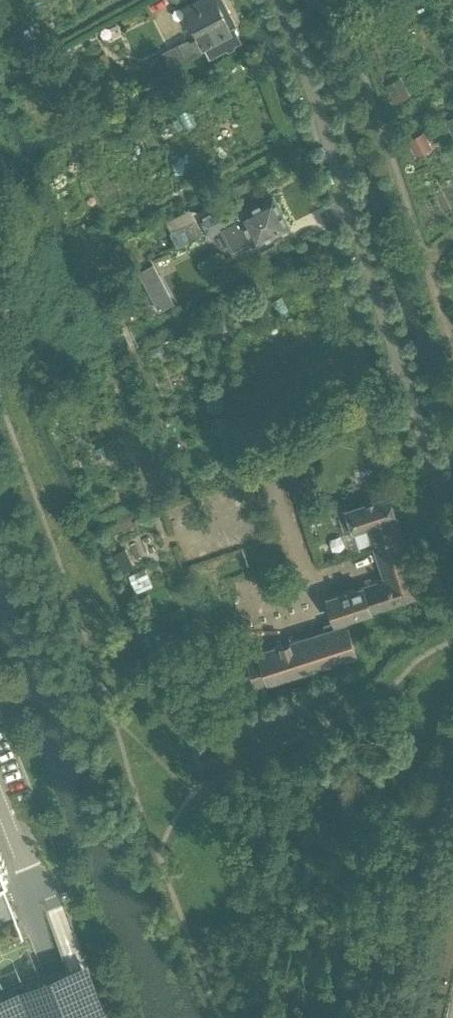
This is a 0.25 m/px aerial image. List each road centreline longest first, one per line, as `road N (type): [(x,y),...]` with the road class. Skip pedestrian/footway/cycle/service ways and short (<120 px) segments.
road 1 (residential): [(280,0),(452,527)]

